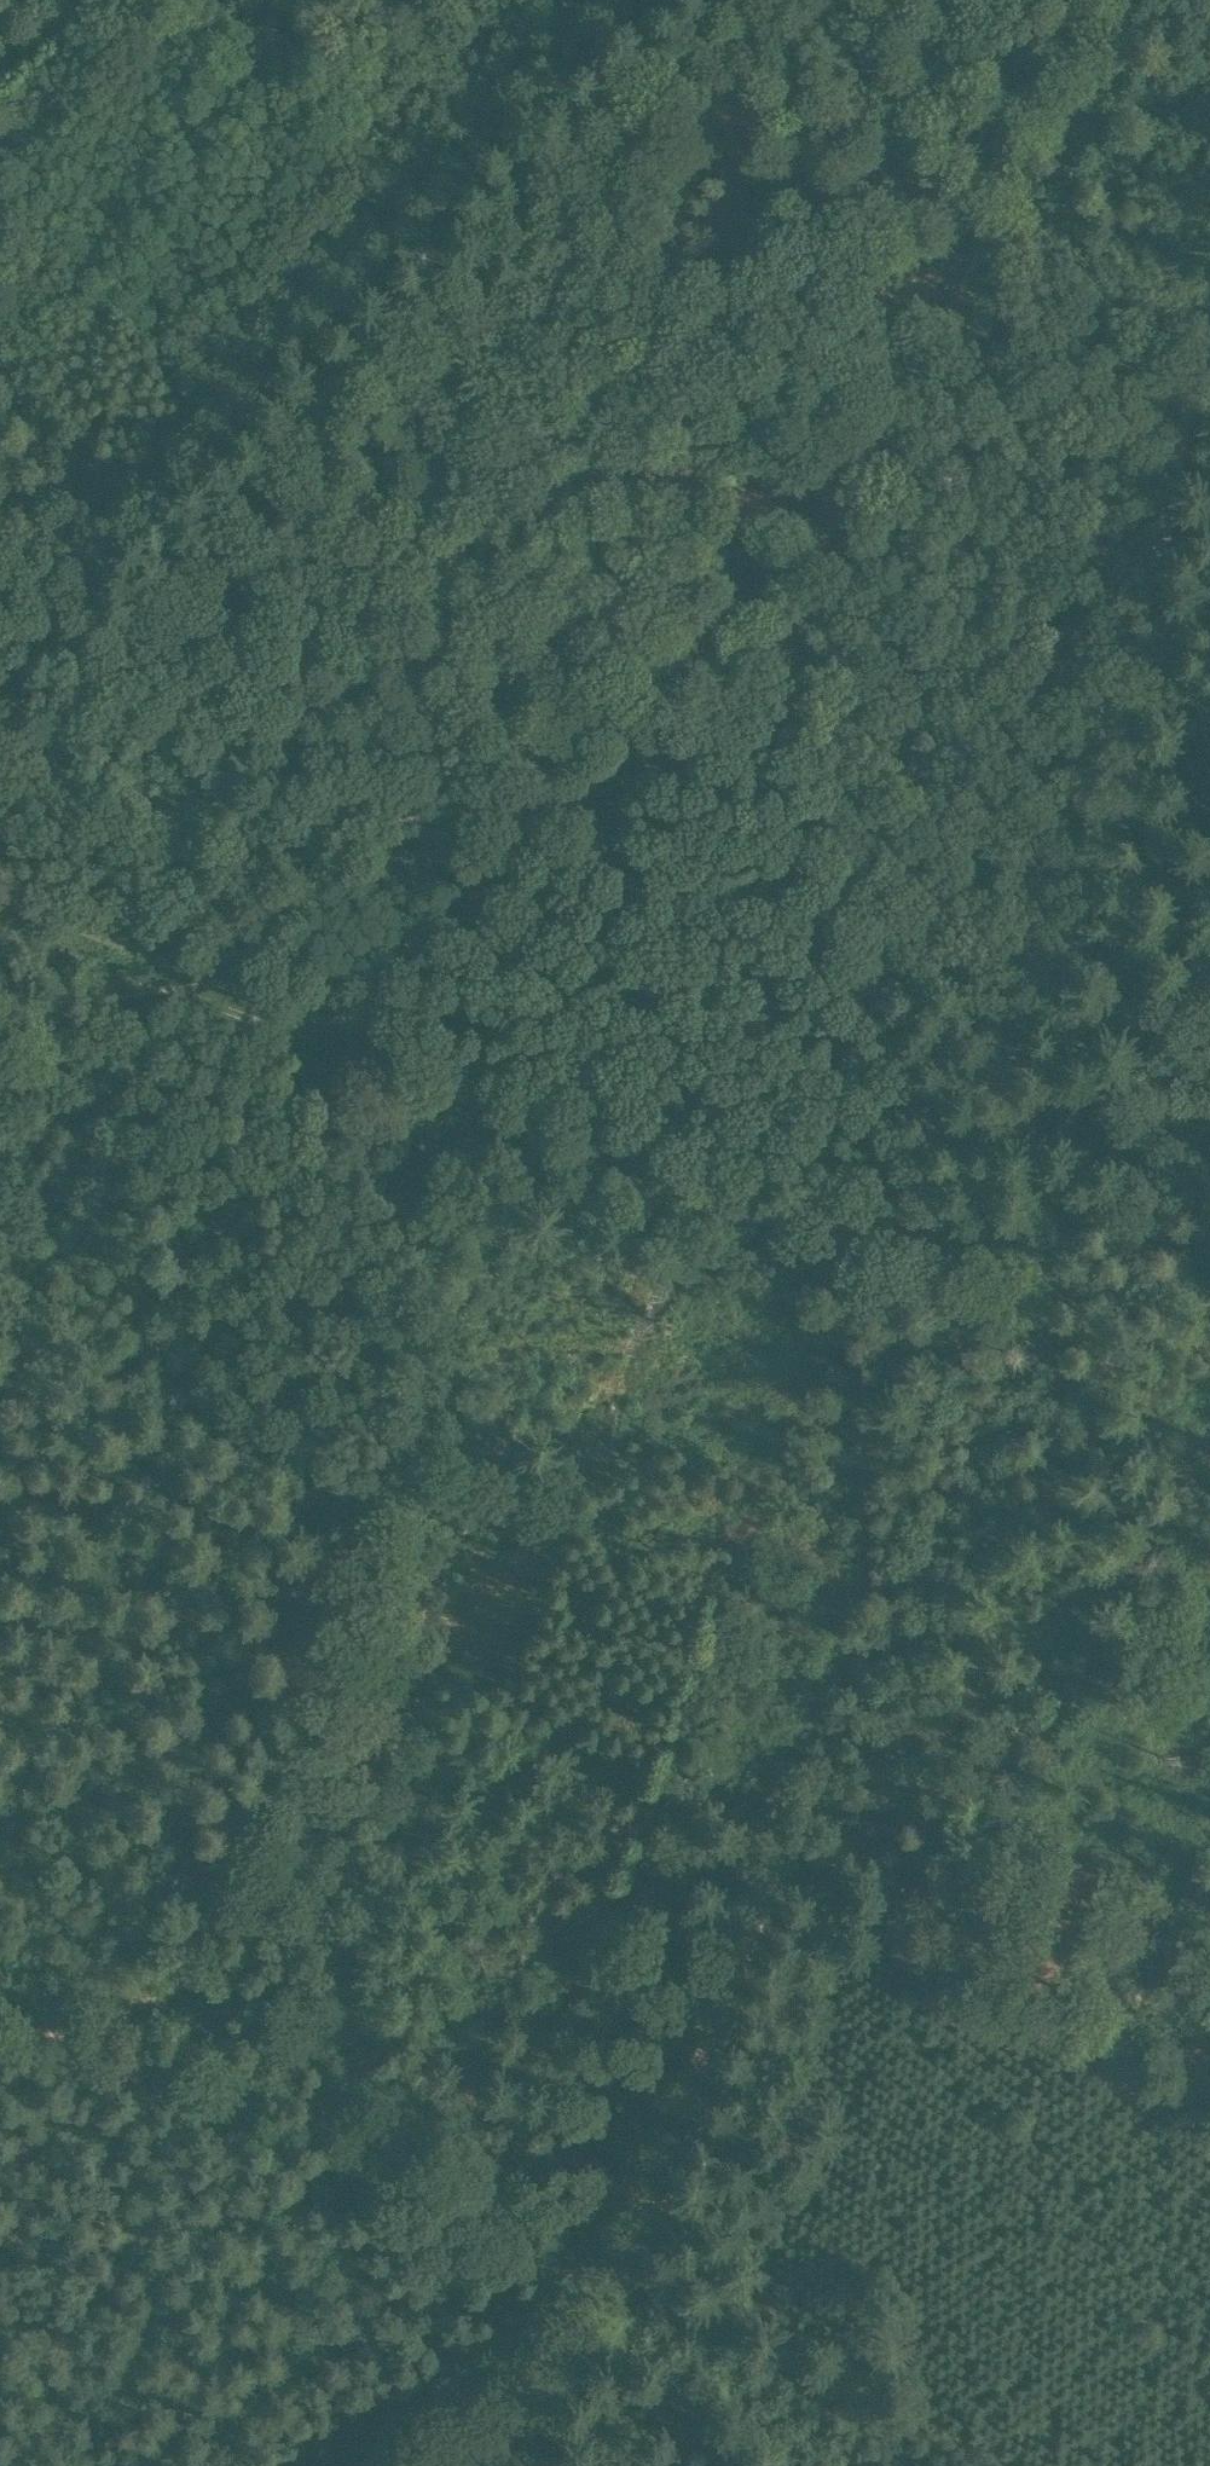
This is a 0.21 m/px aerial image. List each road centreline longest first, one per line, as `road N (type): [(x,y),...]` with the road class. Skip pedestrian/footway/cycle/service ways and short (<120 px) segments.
road 1 (track): [(969,1387),(654,2189),(581,2286),(367,2465)]

